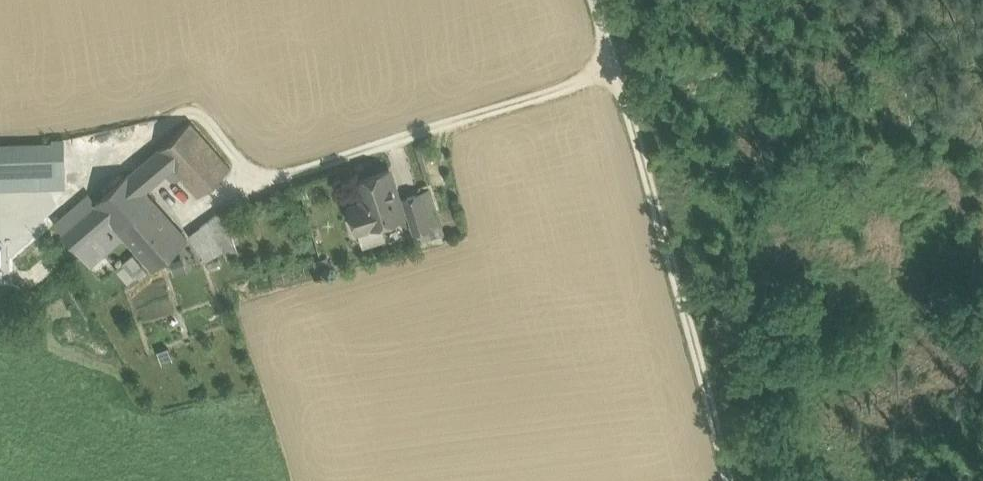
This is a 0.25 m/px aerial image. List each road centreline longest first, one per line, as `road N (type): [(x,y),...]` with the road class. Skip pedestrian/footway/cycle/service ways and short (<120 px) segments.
road 1 (track): [(595,0),(616,71),(218,199)]
road 2 (track): [(616,71),(730,480)]

